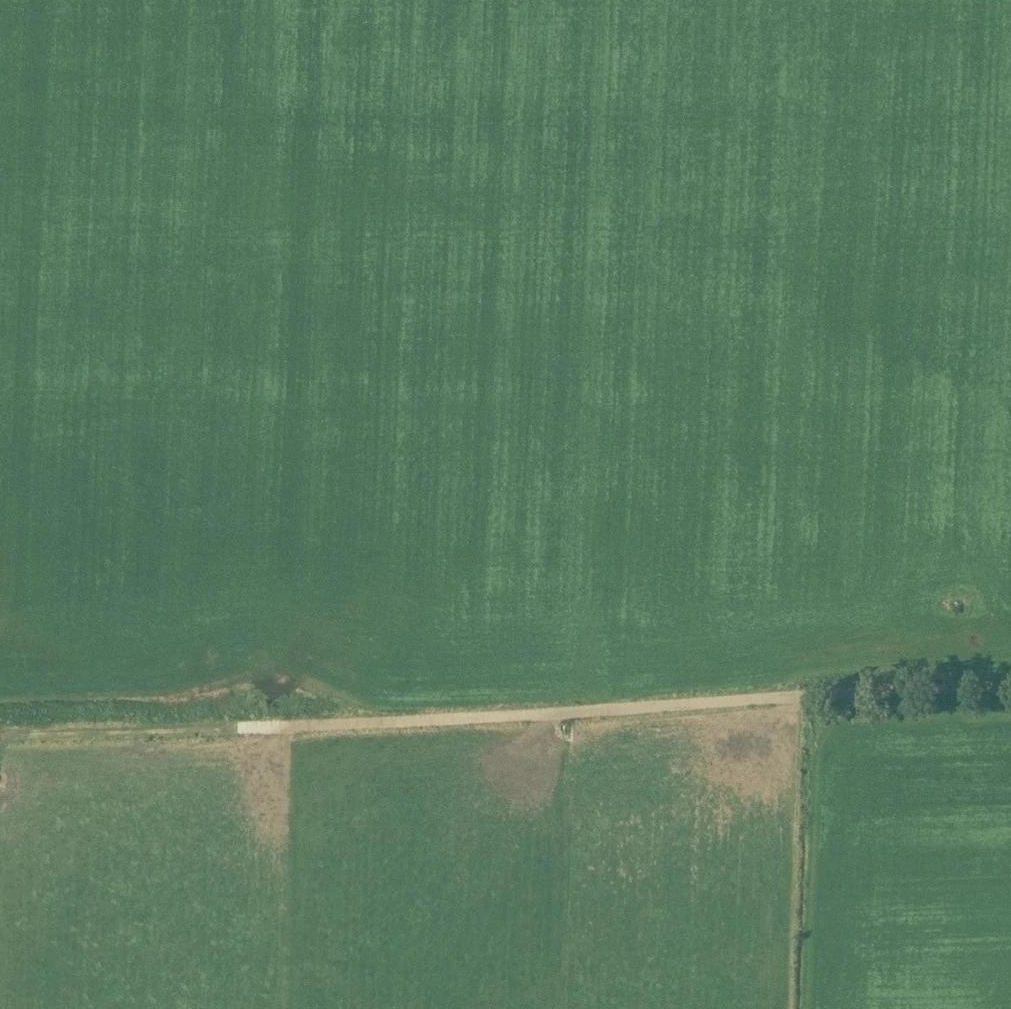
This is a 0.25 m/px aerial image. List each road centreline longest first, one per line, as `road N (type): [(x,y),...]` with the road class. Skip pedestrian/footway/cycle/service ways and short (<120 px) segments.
road 1 (track): [(1010,696),(258,737),(0,742)]

